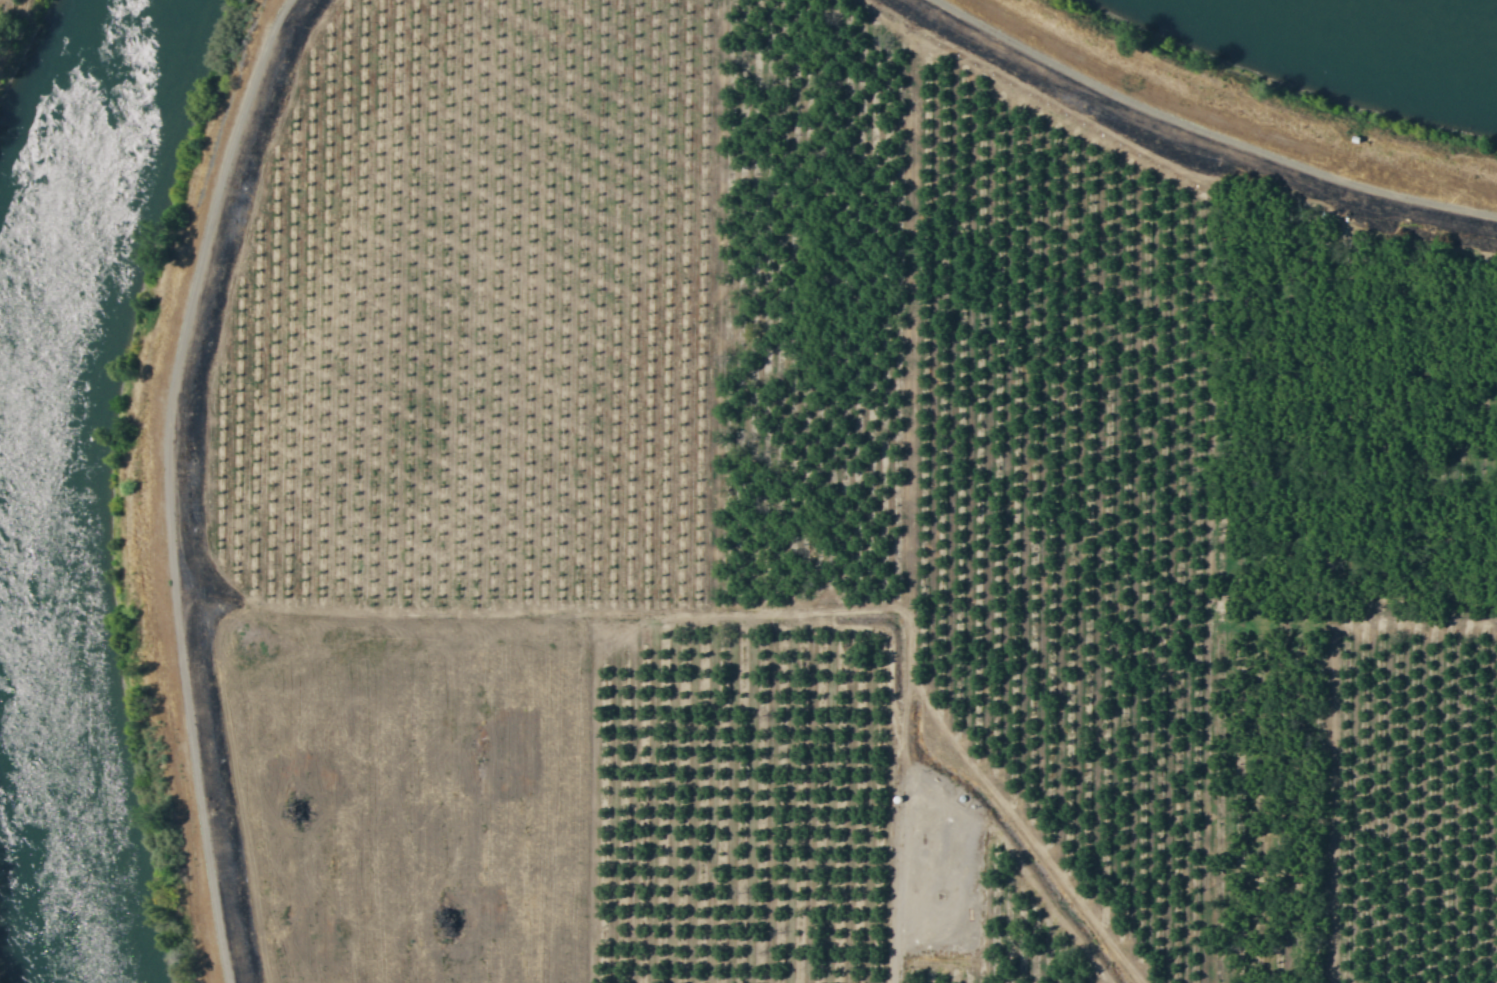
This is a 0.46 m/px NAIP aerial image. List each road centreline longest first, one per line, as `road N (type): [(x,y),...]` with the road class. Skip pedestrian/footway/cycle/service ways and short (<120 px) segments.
road 1 (track): [(261,982),(254,688),(216,556),(254,292),(365,0)]
road 2 (track): [(894,0),(1410,232),(1496,238)]

